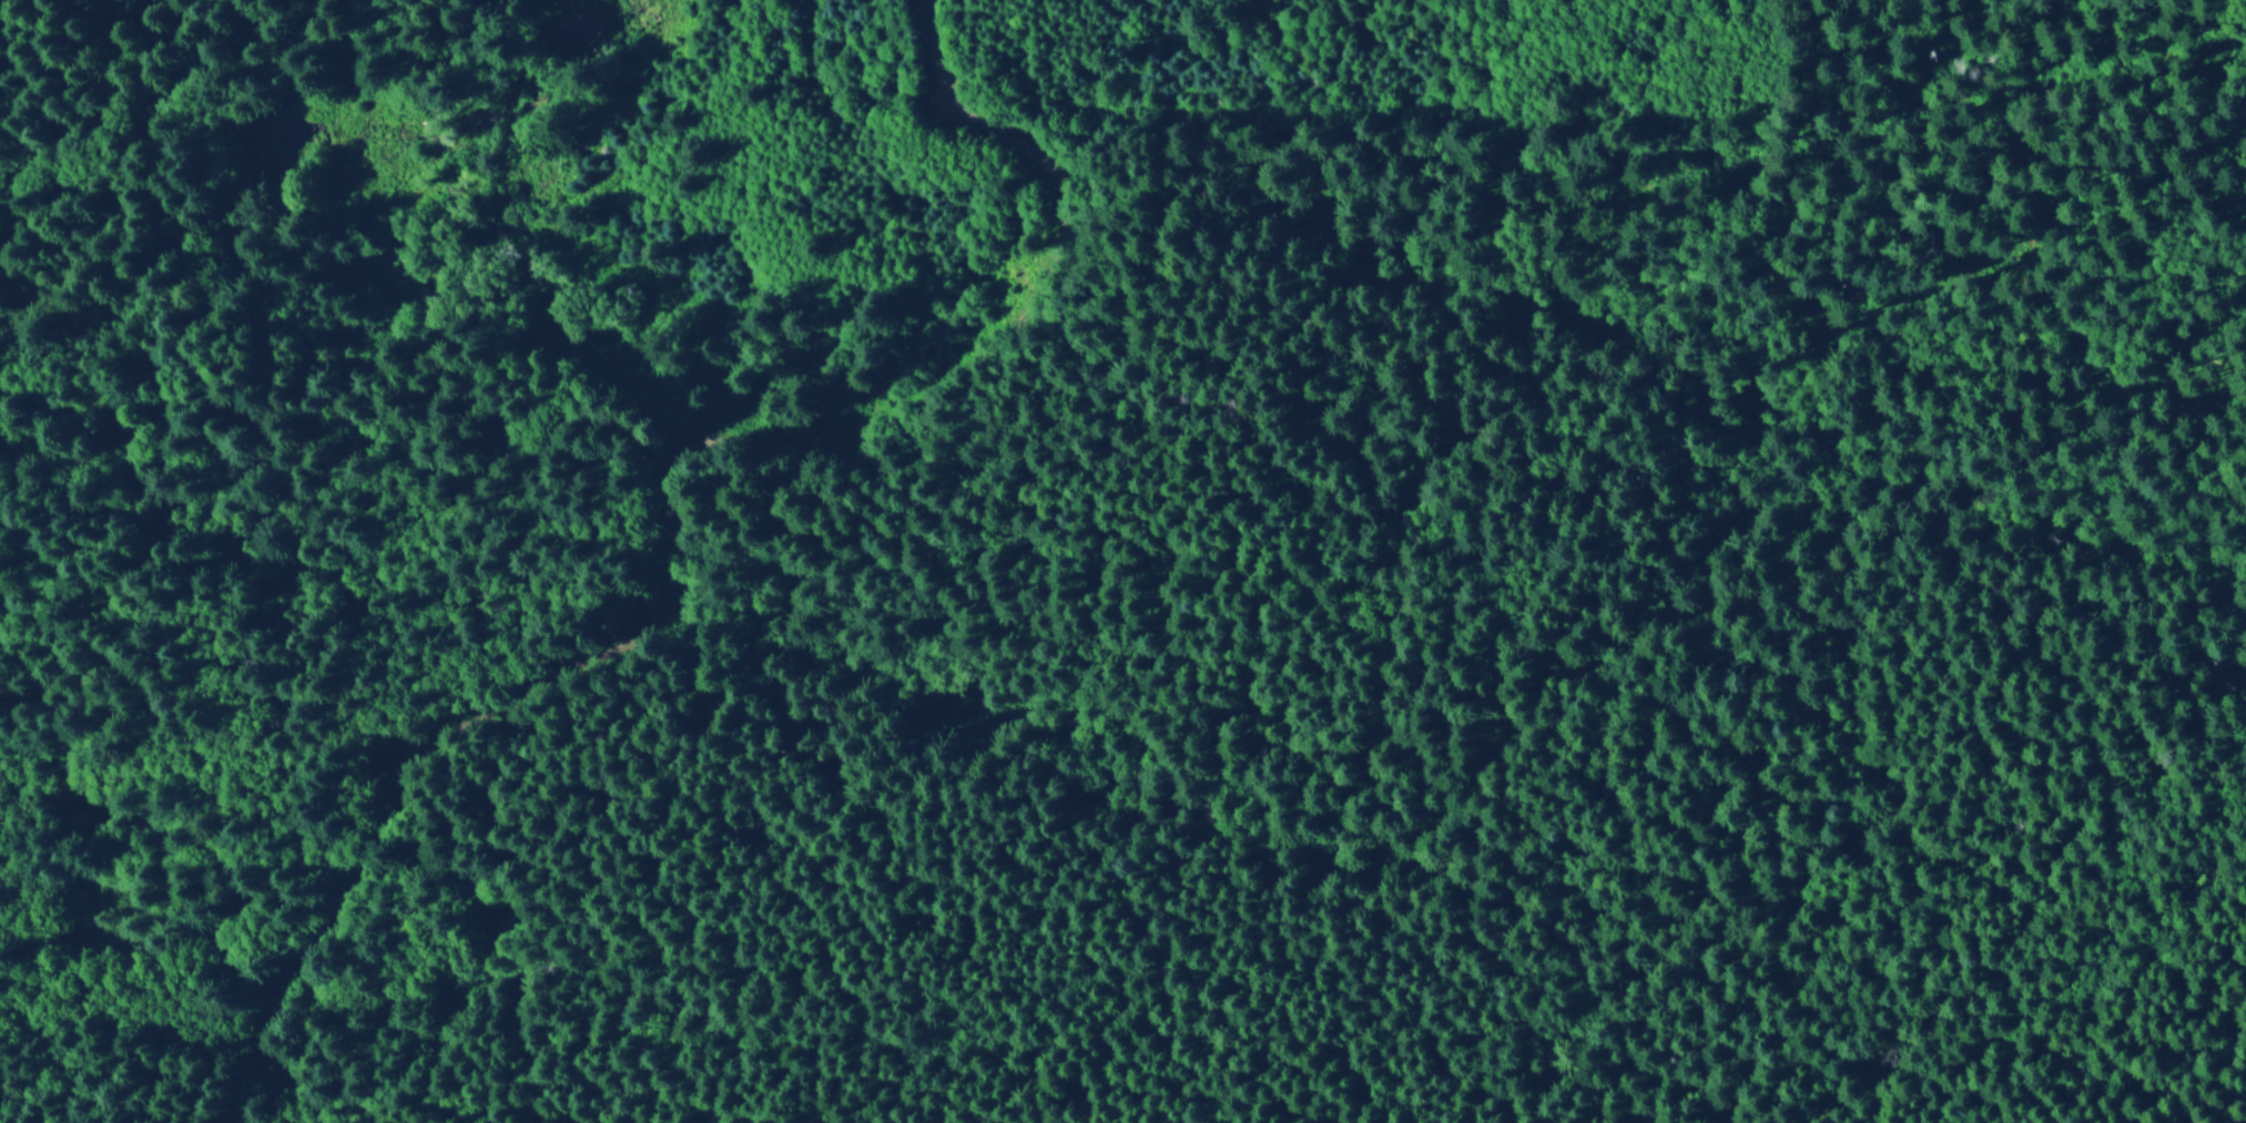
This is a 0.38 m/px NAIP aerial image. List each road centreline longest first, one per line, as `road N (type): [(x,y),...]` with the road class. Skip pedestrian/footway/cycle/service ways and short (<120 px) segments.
road 1 (track): [(293,1122),(251,1033),(367,760),(592,623),(708,447),(892,385),(1000,282),(1002,160),(948,70),(948,0)]

